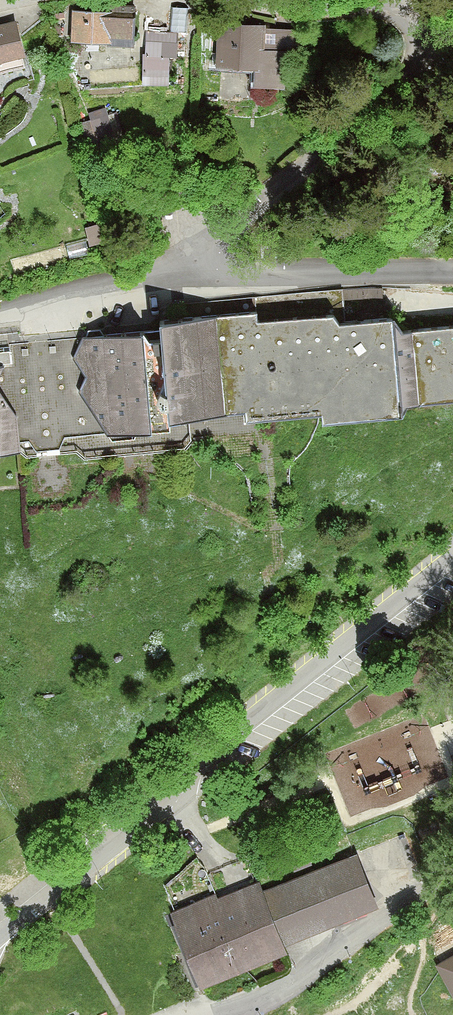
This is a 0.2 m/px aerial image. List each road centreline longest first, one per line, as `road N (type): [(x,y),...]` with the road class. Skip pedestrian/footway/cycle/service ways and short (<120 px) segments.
road 1 (tertiary): [(0,939),(452,559)]
road 2 (residential): [(235,0),(391,10),(411,23),(418,53),(397,90),(304,172),(174,267)]
road 3 (unclassified): [(452,880),(399,903),(288,987),(211,1014)]
road 4 (residential): [(452,274),(174,267)]
road 5 (unclassified): [(0,313),(174,267)]

